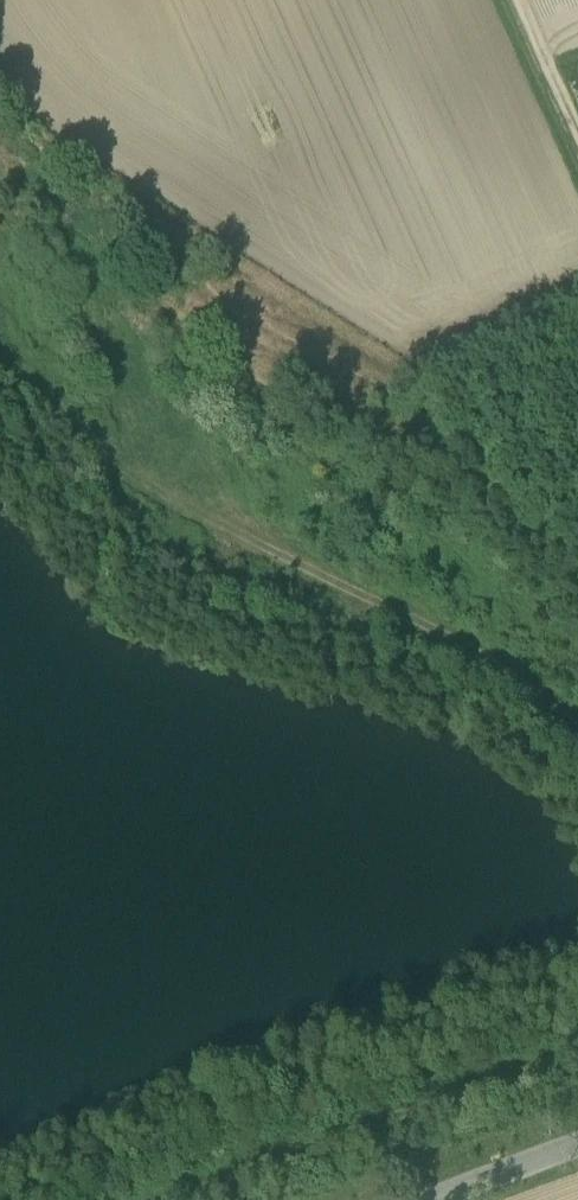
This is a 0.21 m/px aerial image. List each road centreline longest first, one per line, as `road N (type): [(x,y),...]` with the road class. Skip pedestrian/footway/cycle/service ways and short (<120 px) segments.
road 1 (track): [(577,731),(471,650),(161,493),(0,360)]
road 2 (track): [(120,1199),(577,1024)]
road 3 (unclassified): [(577,1143),(424,1199)]
road 4 (track): [(522,0),(577,125)]

